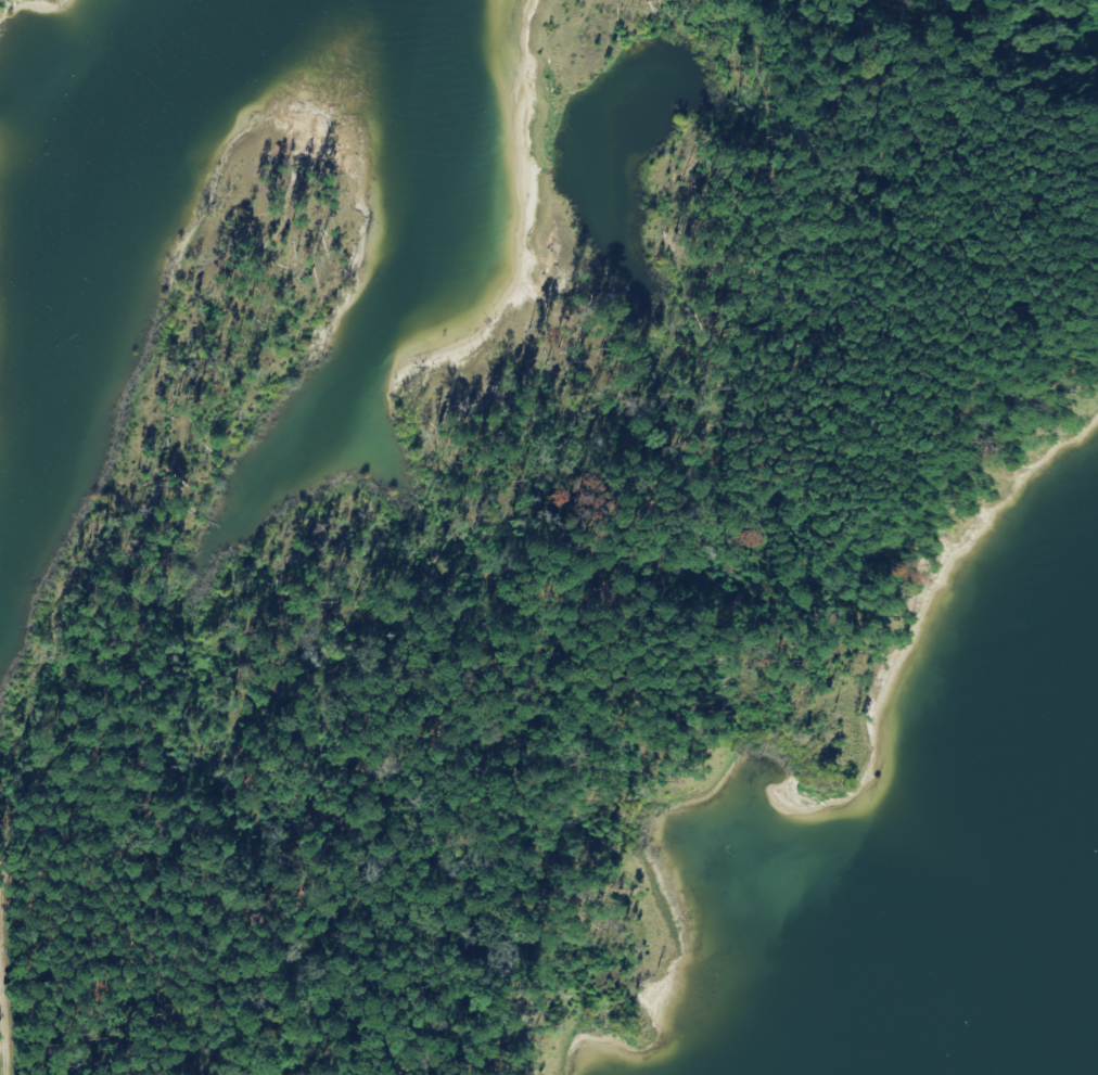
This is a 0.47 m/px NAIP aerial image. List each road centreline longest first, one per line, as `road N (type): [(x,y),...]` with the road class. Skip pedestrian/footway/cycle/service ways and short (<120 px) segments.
road 1 (residential): [(6,1074),(9,840)]

